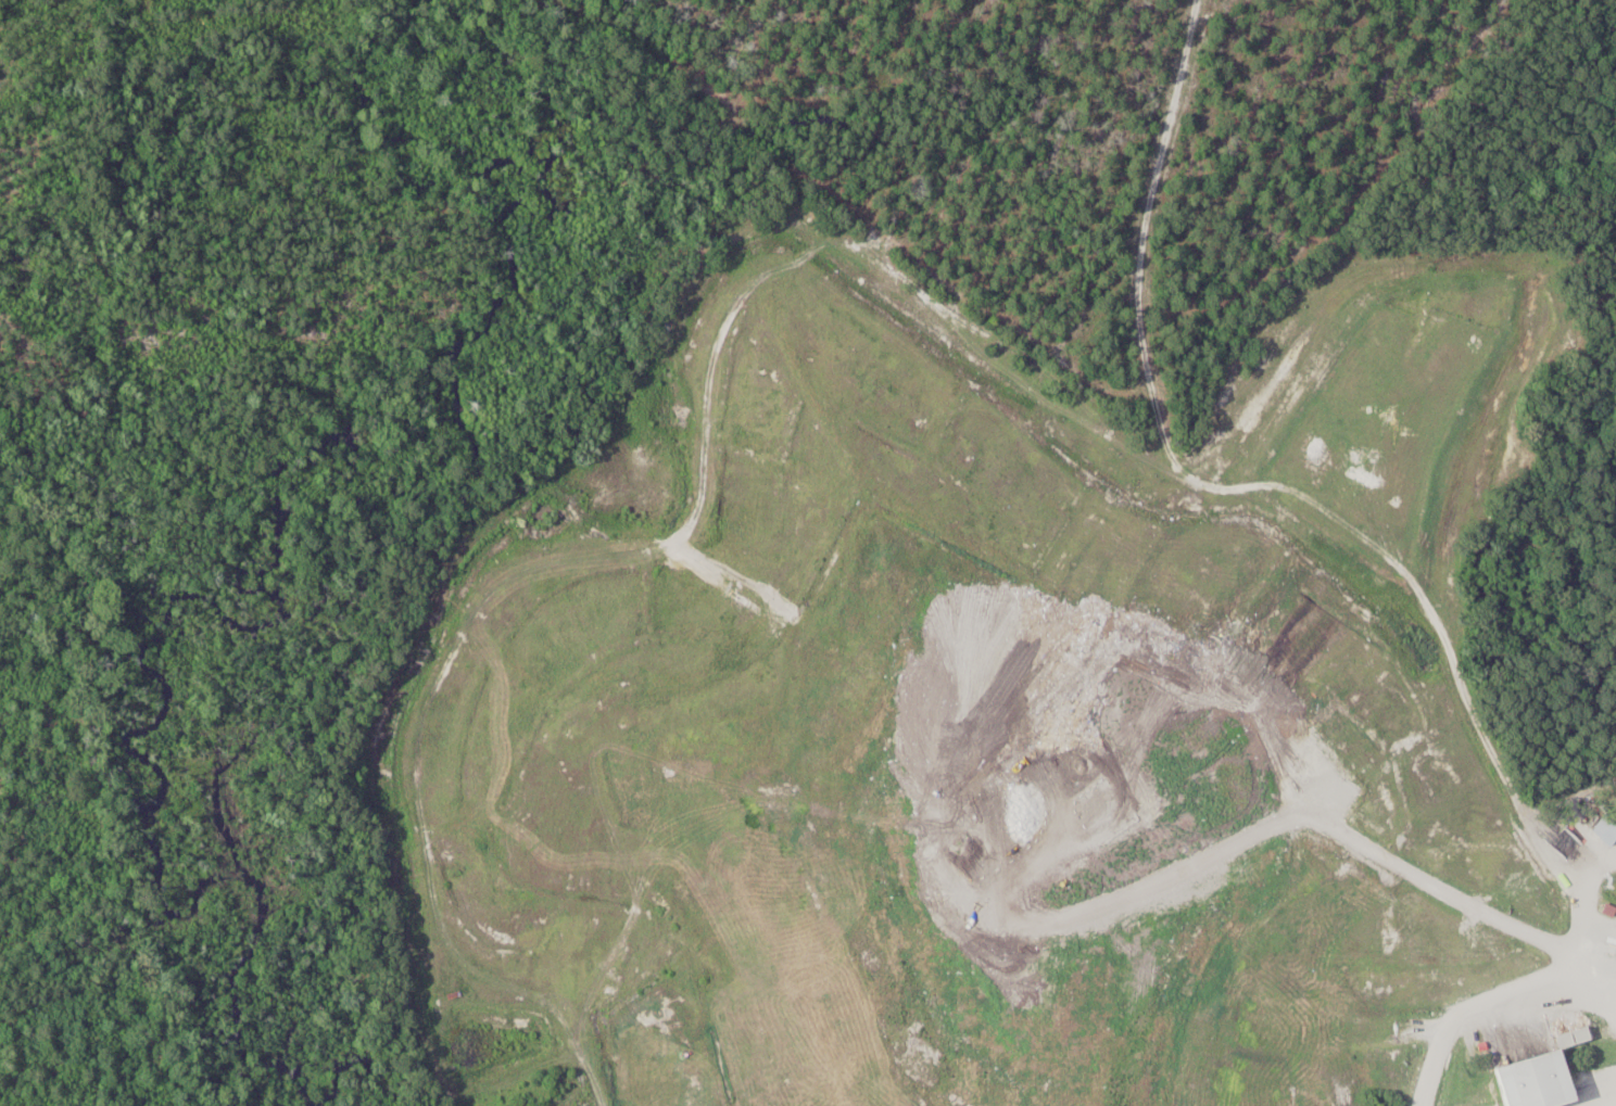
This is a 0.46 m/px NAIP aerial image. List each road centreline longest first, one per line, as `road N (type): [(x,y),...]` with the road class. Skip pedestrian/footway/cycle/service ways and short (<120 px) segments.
road 1 (residential): [(1137,427),(676,29),(444,4),(0,13)]
road 2 (residential): [(1615,978),(1137,751),(1103,707),(1103,538),(1137,427)]
road 3 (residential): [(1249,0),(1232,47),(1210,203),(1192,231),(1171,359),(1137,427)]

